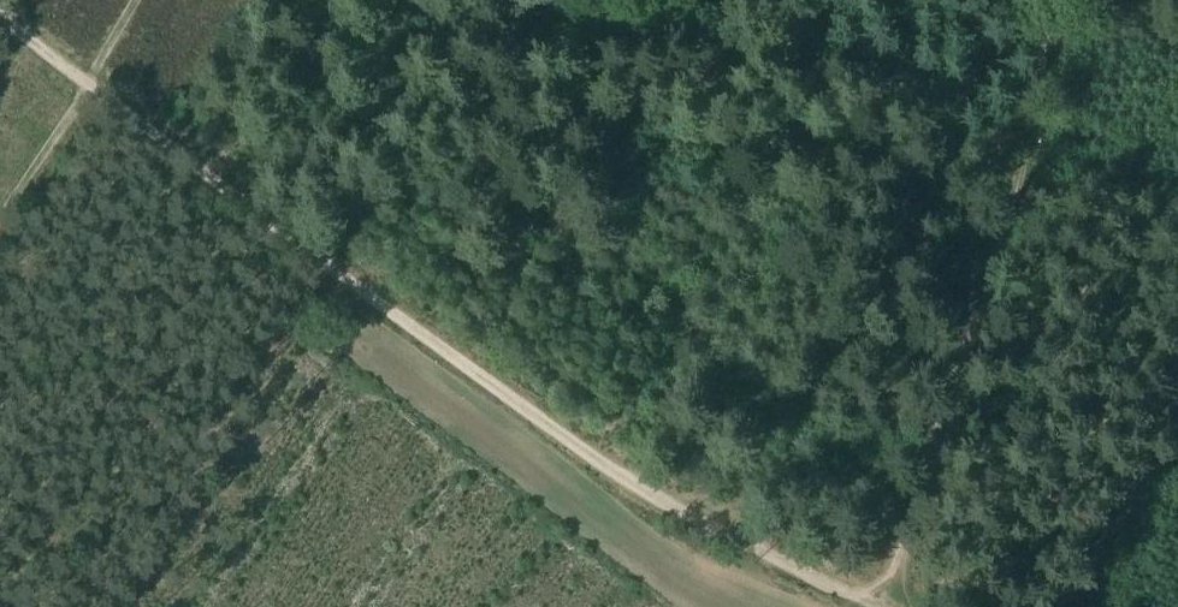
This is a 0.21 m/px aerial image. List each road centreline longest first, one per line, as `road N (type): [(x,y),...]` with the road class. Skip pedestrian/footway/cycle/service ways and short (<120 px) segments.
road 1 (track): [(884,602),(659,509),(0,17)]
road 2 (track): [(914,521),(1003,243),(1050,0)]
road 3 (track): [(143,0),(0,218)]

